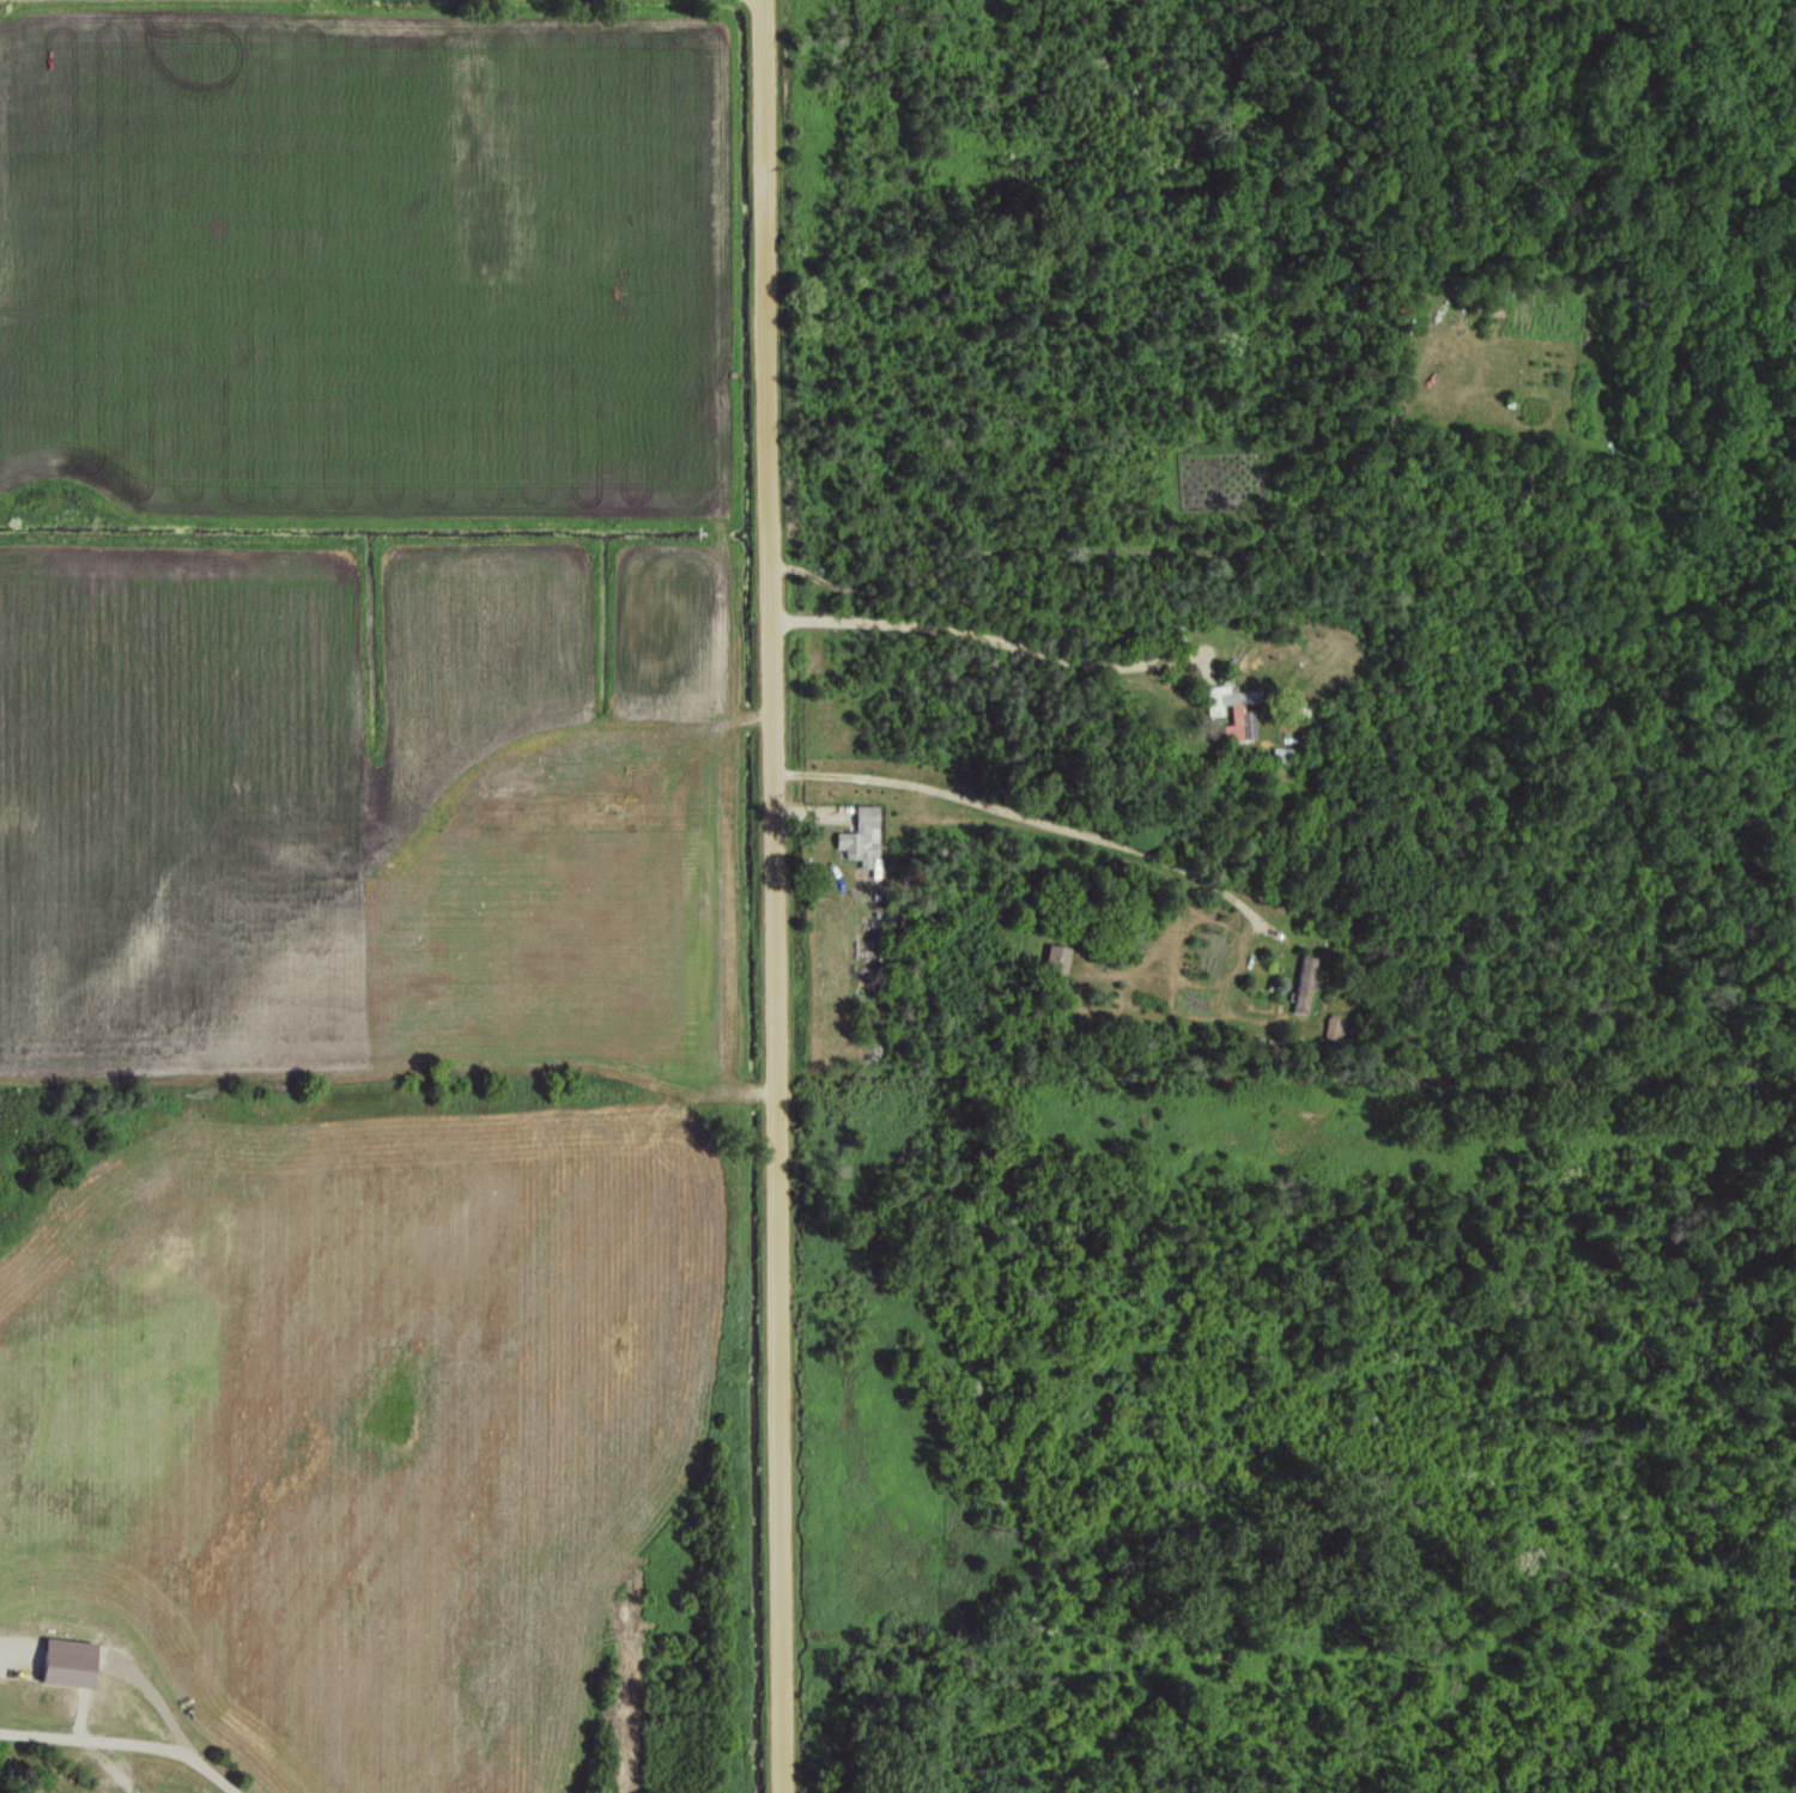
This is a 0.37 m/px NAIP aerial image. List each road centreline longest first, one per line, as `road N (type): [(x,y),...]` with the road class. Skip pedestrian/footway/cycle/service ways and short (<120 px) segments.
road 1 (residential): [(782,1792),(760,0)]

